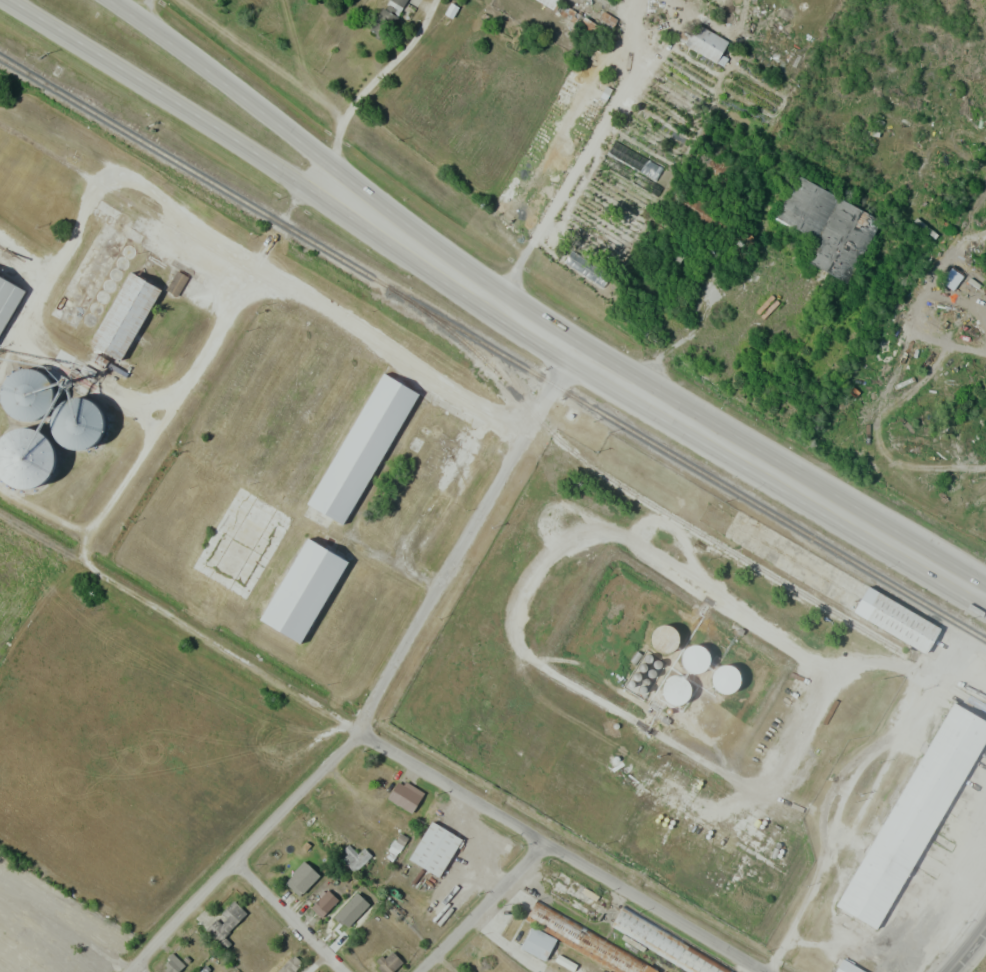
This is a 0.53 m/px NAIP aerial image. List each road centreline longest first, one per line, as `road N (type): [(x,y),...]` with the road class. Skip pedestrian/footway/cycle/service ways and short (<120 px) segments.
road 1 (residential): [(0,511),(355,732),(768,971)]
road 2 (trunk): [(342,194),(490,302),(985,598)]
road 3 (residential): [(84,559),(327,162)]
road 4 (residential): [(355,732),(579,354)]
road 5 (trunk): [(10,0),(309,190),(342,194)]
road 6 (residential): [(133,971),(355,732)]
road 7 (trunk): [(342,194),(327,162),(119,0)]
road 8 (residential): [(422,971),(549,845)]
road 9 (residential): [(239,862),(348,971)]

